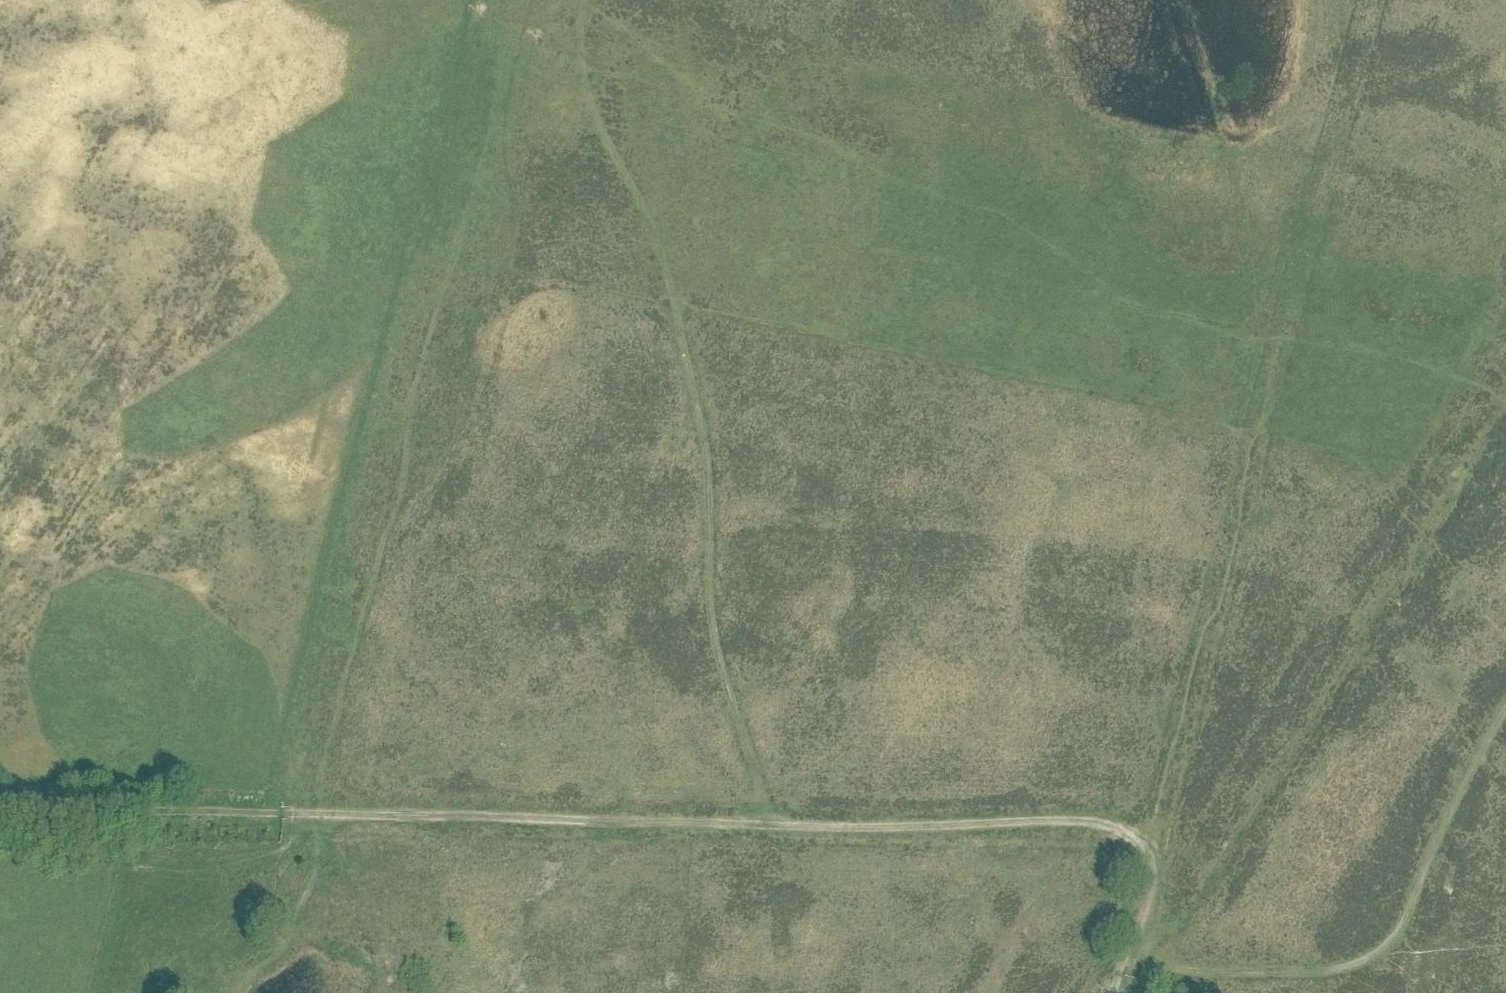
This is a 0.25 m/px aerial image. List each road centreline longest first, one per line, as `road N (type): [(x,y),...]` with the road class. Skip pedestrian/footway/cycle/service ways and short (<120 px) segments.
road 1 (track): [(1122,963),(1144,877),(1136,847),(1104,826),(321,816)]
road 2 (track): [(321,816),(0,804)]

